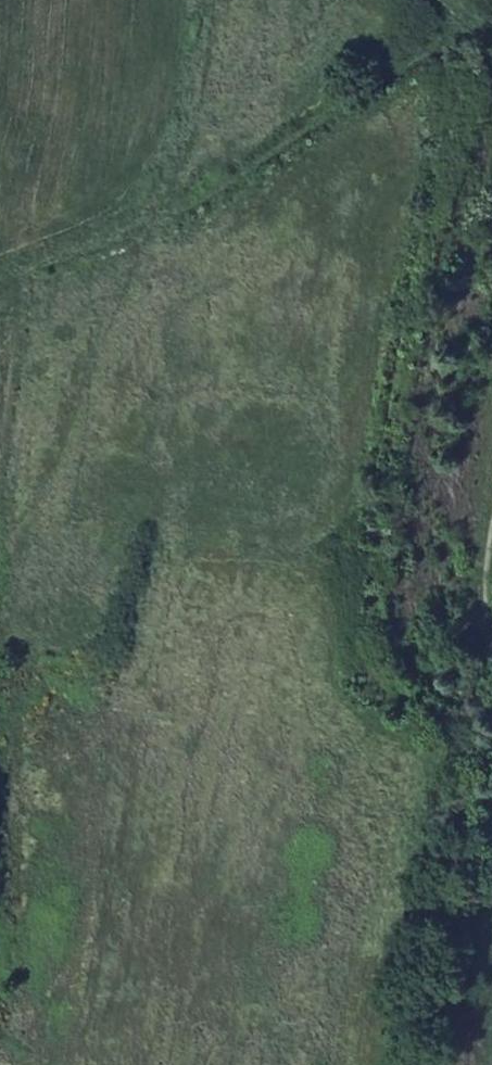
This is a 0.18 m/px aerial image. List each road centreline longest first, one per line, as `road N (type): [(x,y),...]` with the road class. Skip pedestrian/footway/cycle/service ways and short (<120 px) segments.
road 1 (track): [(453,11),(291,148),(0,272)]
road 2 (track): [(210,0),(191,119),(149,209)]

